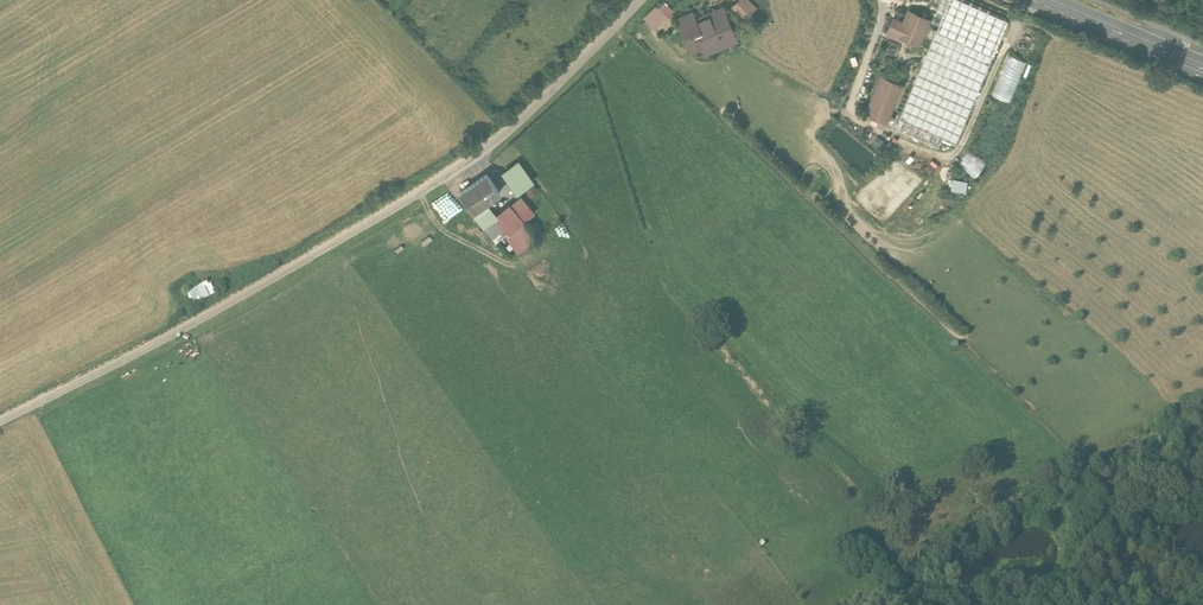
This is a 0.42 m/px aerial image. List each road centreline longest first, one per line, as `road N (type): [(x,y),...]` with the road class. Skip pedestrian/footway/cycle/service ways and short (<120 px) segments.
road 1 (unclassified): [(642,0),(502,135),(423,192),(192,326),(0,425)]
road 2 (secondary): [(1051,0),(1202,67)]

